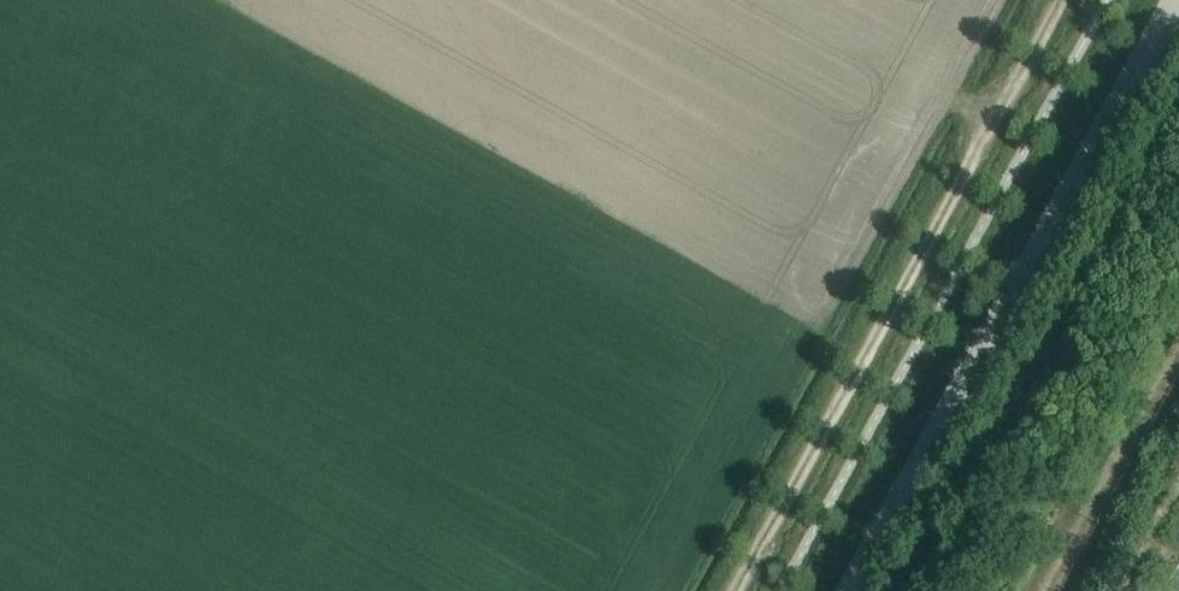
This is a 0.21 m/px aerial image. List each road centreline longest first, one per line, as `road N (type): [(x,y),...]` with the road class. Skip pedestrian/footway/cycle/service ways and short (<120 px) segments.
road 1 (tertiary): [(853,590),(1178,0)]
road 2 (track): [(738,590),(1058,0)]

